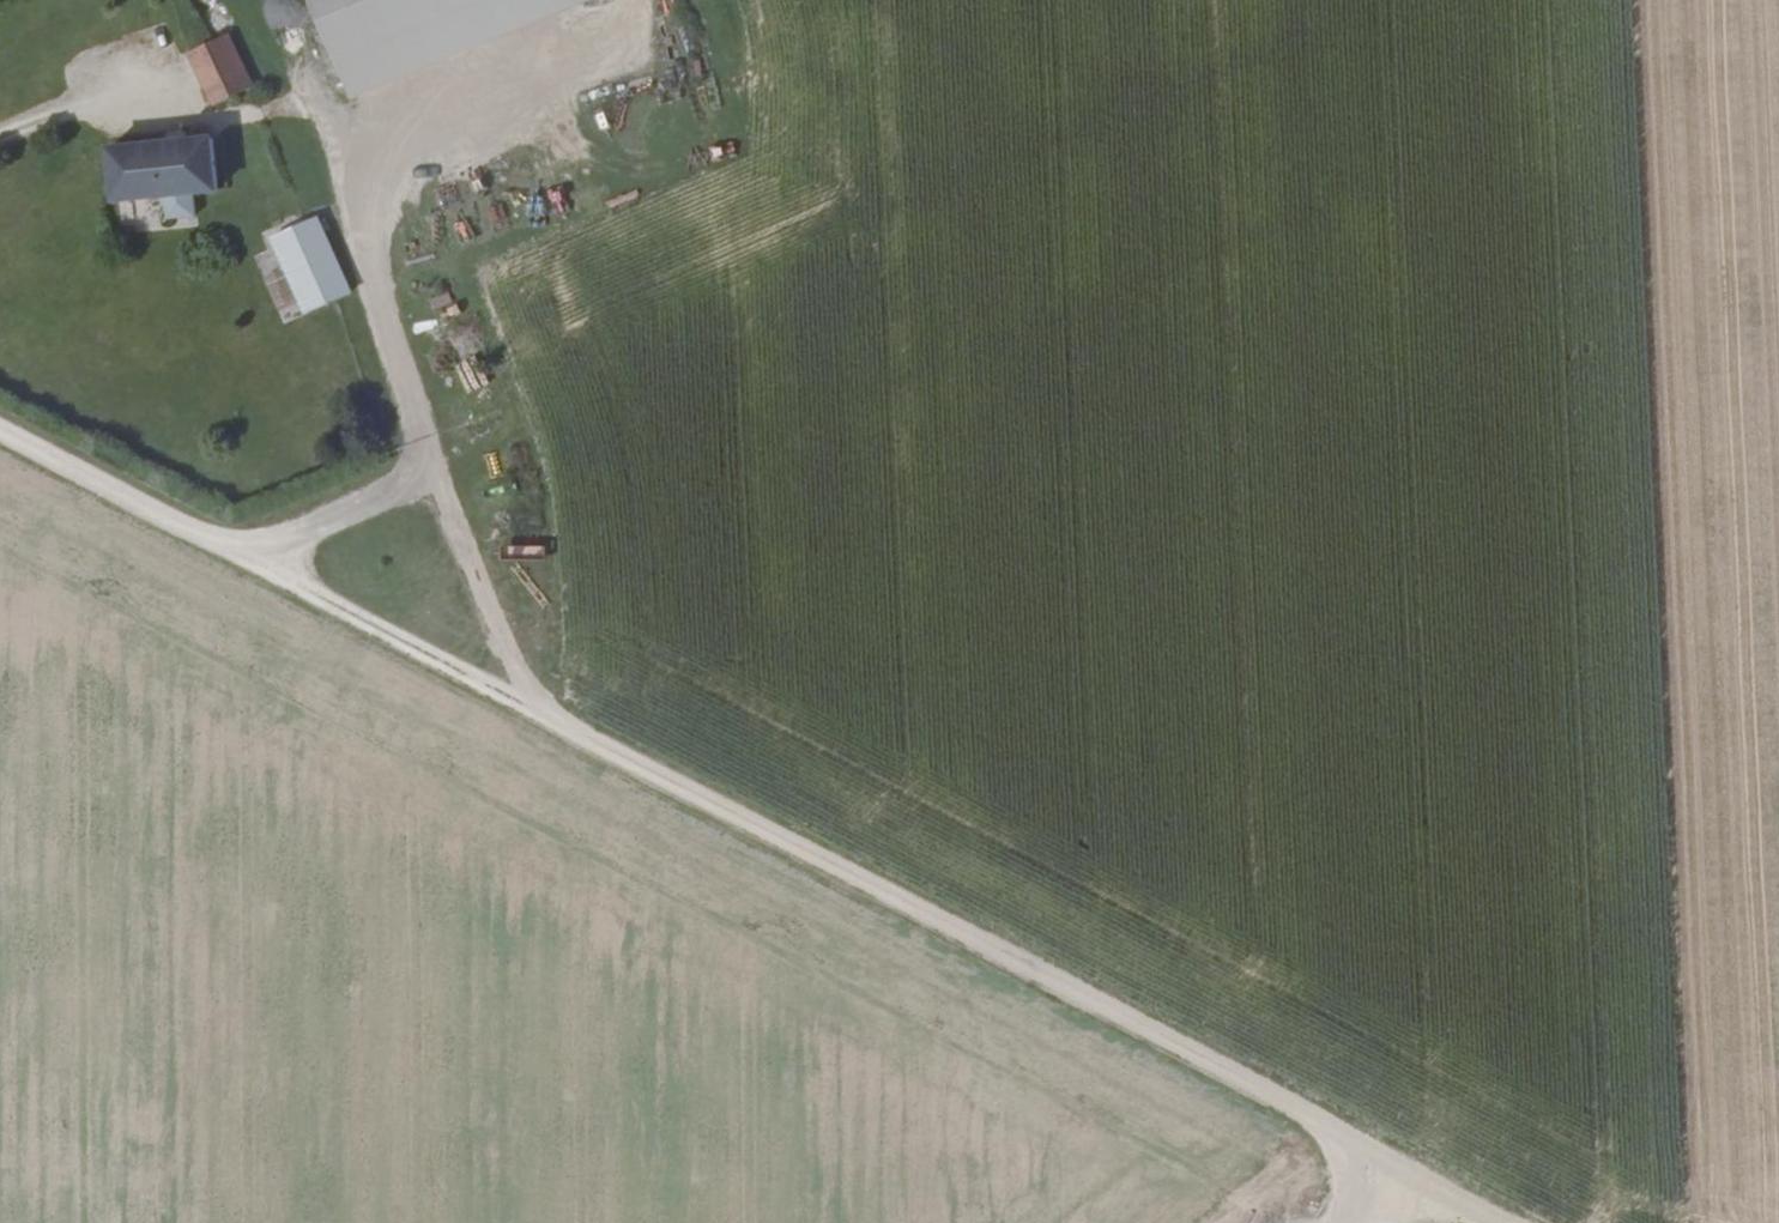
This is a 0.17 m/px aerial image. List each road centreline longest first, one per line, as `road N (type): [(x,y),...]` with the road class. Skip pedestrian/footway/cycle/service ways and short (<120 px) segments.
road 1 (track): [(1517,1222),(836,855),(0,428)]

